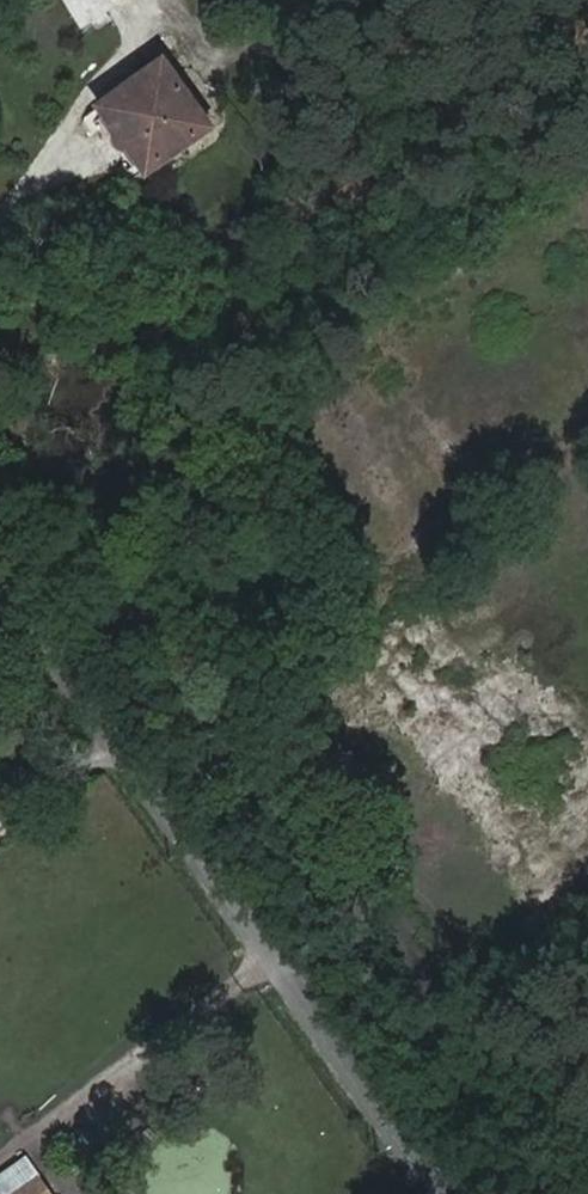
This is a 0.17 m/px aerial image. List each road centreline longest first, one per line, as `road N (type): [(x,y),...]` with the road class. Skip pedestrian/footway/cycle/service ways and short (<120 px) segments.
road 1 (unclassified): [(463,1193),(0,549)]

